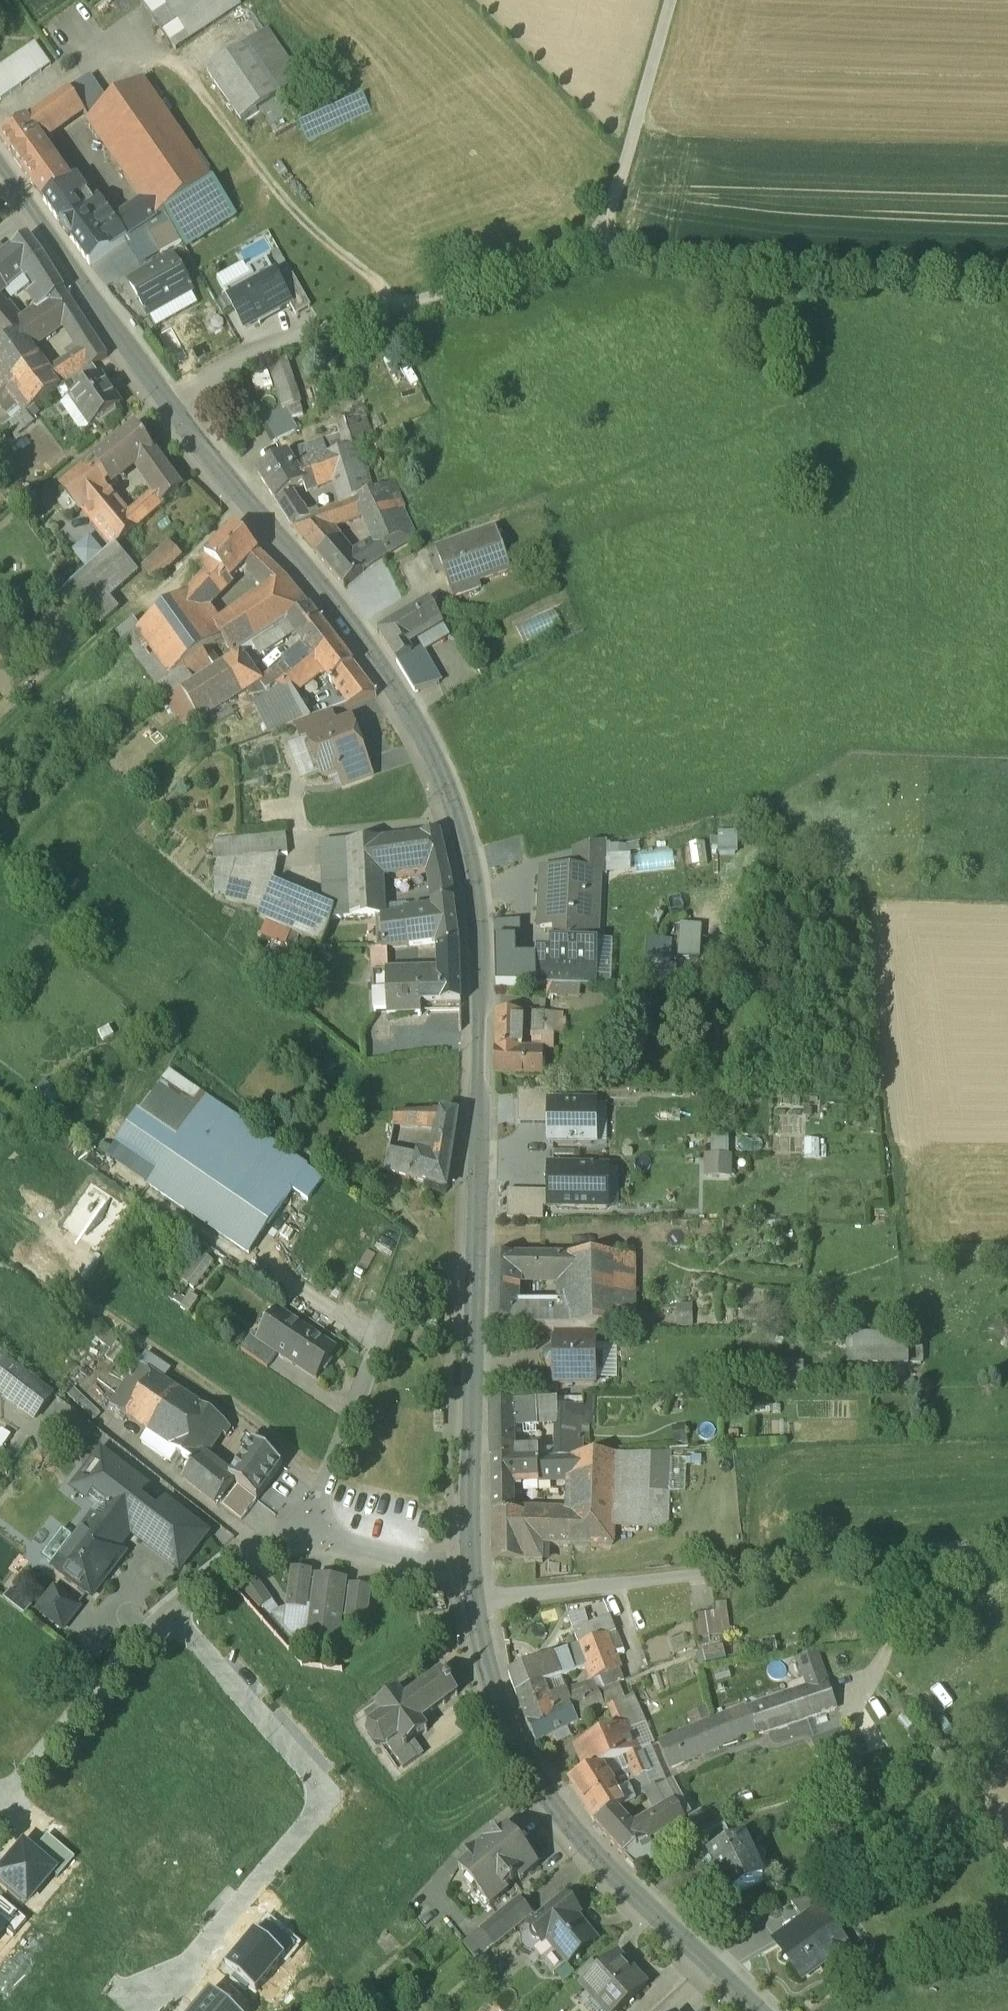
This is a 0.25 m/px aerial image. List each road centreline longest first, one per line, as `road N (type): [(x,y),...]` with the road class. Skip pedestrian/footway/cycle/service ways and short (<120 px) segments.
road 1 (tertiary): [(473,1272),(482,942),(470,850),(453,799),(420,723),(331,593),(193,428),(0,168)]
road 2 (tertiary): [(759,2010),(617,1875),(553,1797),(494,1685),(471,1574)]
road 3 (track): [(475,1601),(1007,1543)]
road 4 (residential): [(165,1612),(327,1793),(154,1999)]
road 5 (track): [(172,400),(257,352),(589,247)]
road 6 (track): [(589,247),(800,279),(1007,285)]
road 7 (residential): [(473,1272),(426,1275),(397,1291),(323,1488),(314,1536)]
road 8 (tertiary): [(471,1574),(473,1272)]
road 9 (track): [(669,0),(603,227),(589,247)]
road 10 (residential): [(6,1806),(165,1612)]
road 11 (residential): [(165,1612),(245,1554),(314,1536)]
road 12 (residential): [(314,1536),(471,1574)]

